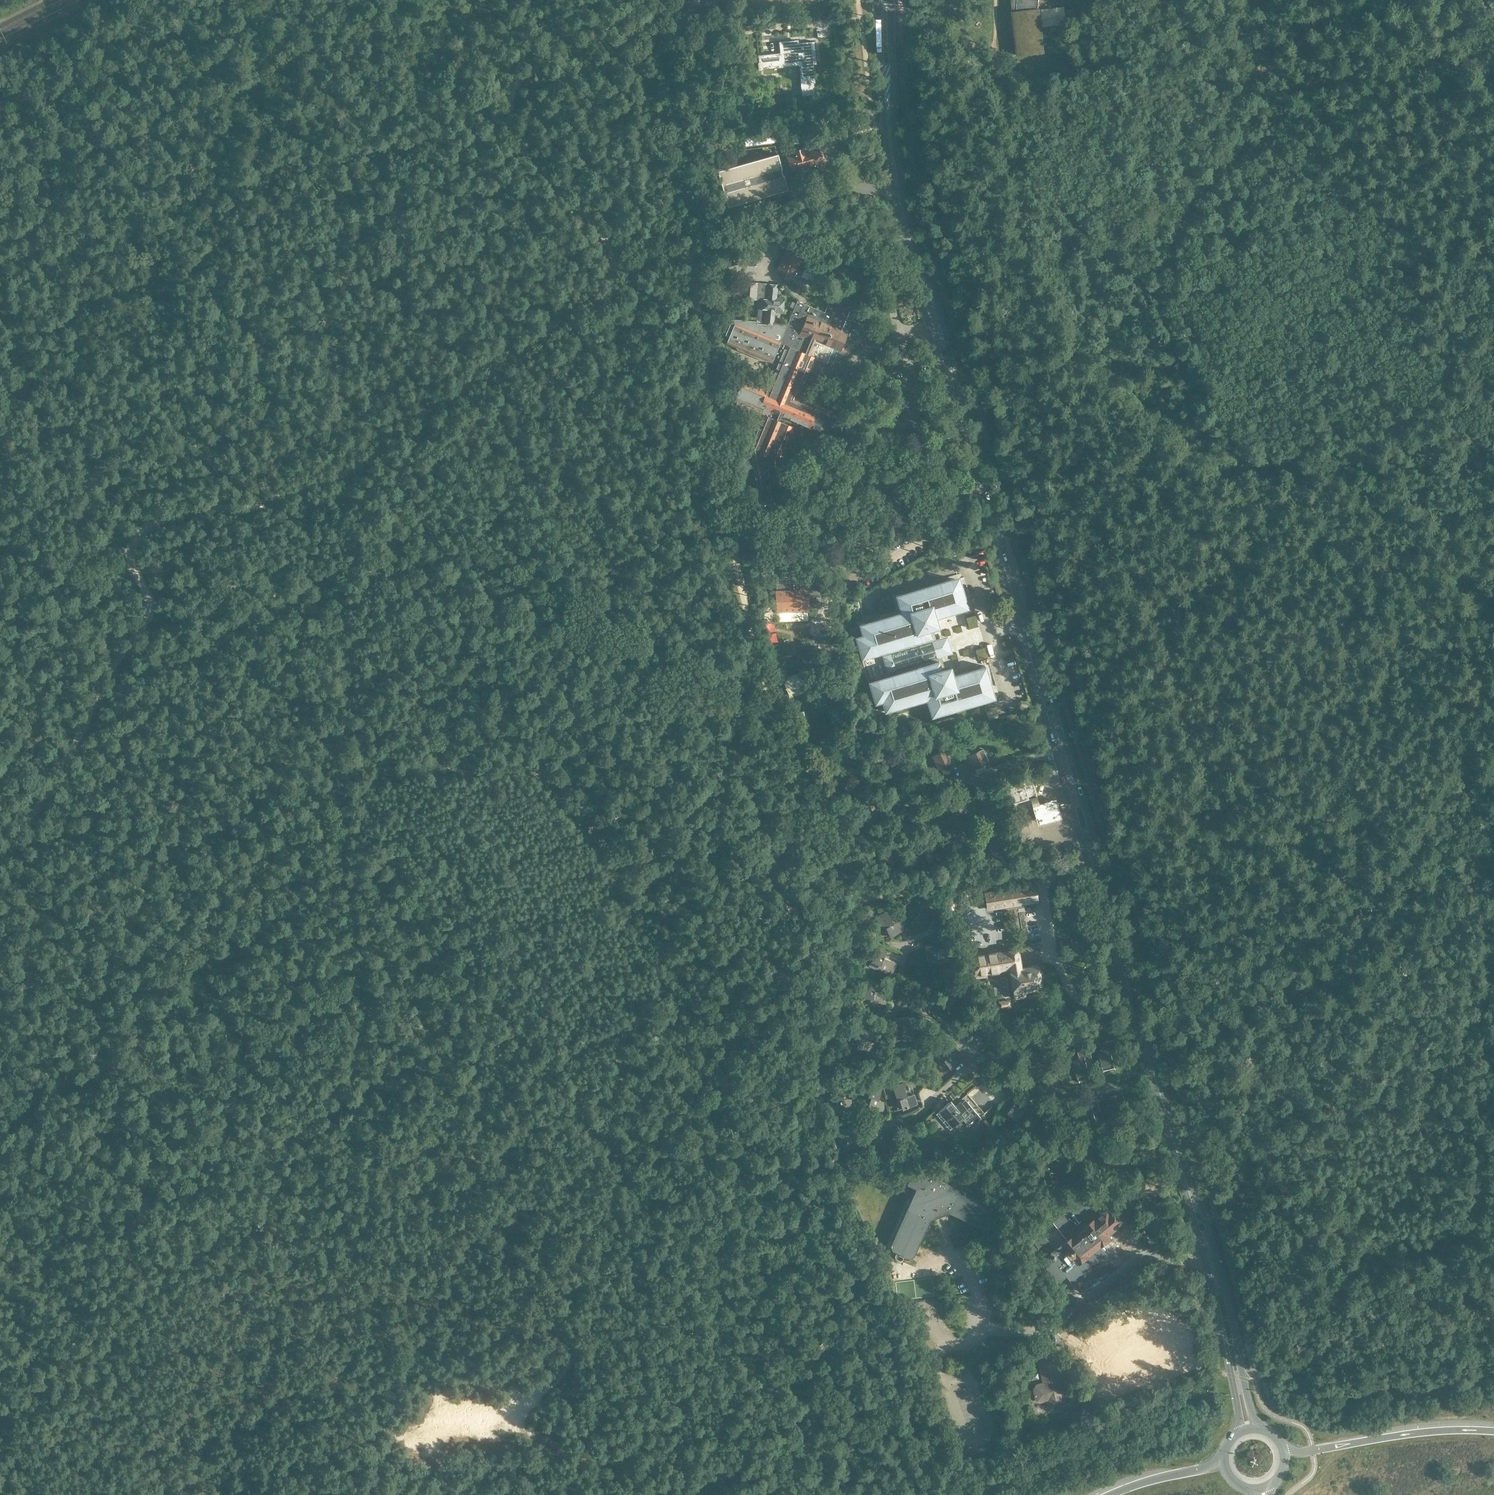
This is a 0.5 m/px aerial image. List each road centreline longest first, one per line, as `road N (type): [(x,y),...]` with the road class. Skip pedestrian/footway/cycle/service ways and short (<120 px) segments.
road 1 (track): [(688,258),(752,642),(774,706),(816,783),(854,901),(846,986),(802,1090),(798,1167),(860,1301),(962,1486),(1030,1467),(1157,1411),(1217,1368)]
road 2 (track): [(148,522),(256,506),(343,473),(537,337),(623,265),(688,258)]
road 3 (track): [(148,522),(185,419),(155,327),(162,234),(213,168),(242,96),(305,0)]
road 4 (track): [(0,845),(40,802),(145,619),(132,559),(148,522)]
road 5 (track): [(623,265),(521,150),(509,104),(527,73),(593,43),(630,0)]
road 6 (secondary): [(1183,1174),(1092,865)]
road 7 (track): [(1067,747),(978,778),(927,779),(909,799),(910,807),(950,823),(981,817),(982,798)]
road 8 (secondary): [(1026,641),(951,380)]
road 9 (secondary): [(1259,1428),(1206,1220),(1183,1174)]
road 10 (secondary): [(1183,1174),(1238,1432)]
road 11 (secondary): [(1092,865),(1072,765),(1026,641)]
road 12 (secondary): [(1026,641),(1092,865)]
road 13 (motorway): [(1493,1429),(1420,1430),(1303,1452),(1282,1446)]
road 14 (secondary): [(918,272),(893,162),(887,80)]
road 15 (track): [(473,109),(402,0)]

